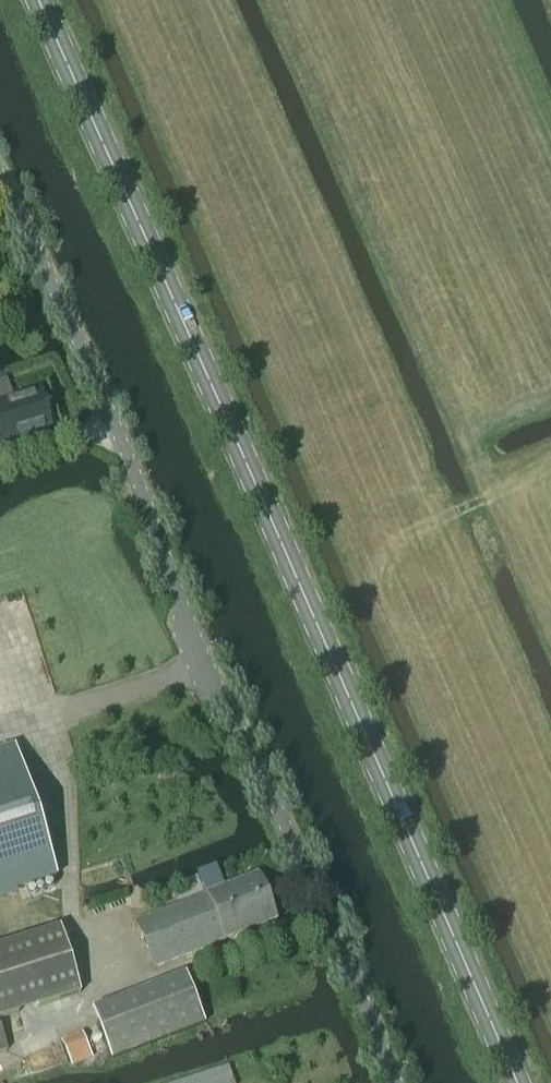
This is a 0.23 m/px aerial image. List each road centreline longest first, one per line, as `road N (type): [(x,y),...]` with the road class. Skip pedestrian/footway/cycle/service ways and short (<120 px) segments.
road 1 (secondary): [(517,1082),(38,0)]
road 2 (residential): [(397,1082),(0,176)]

